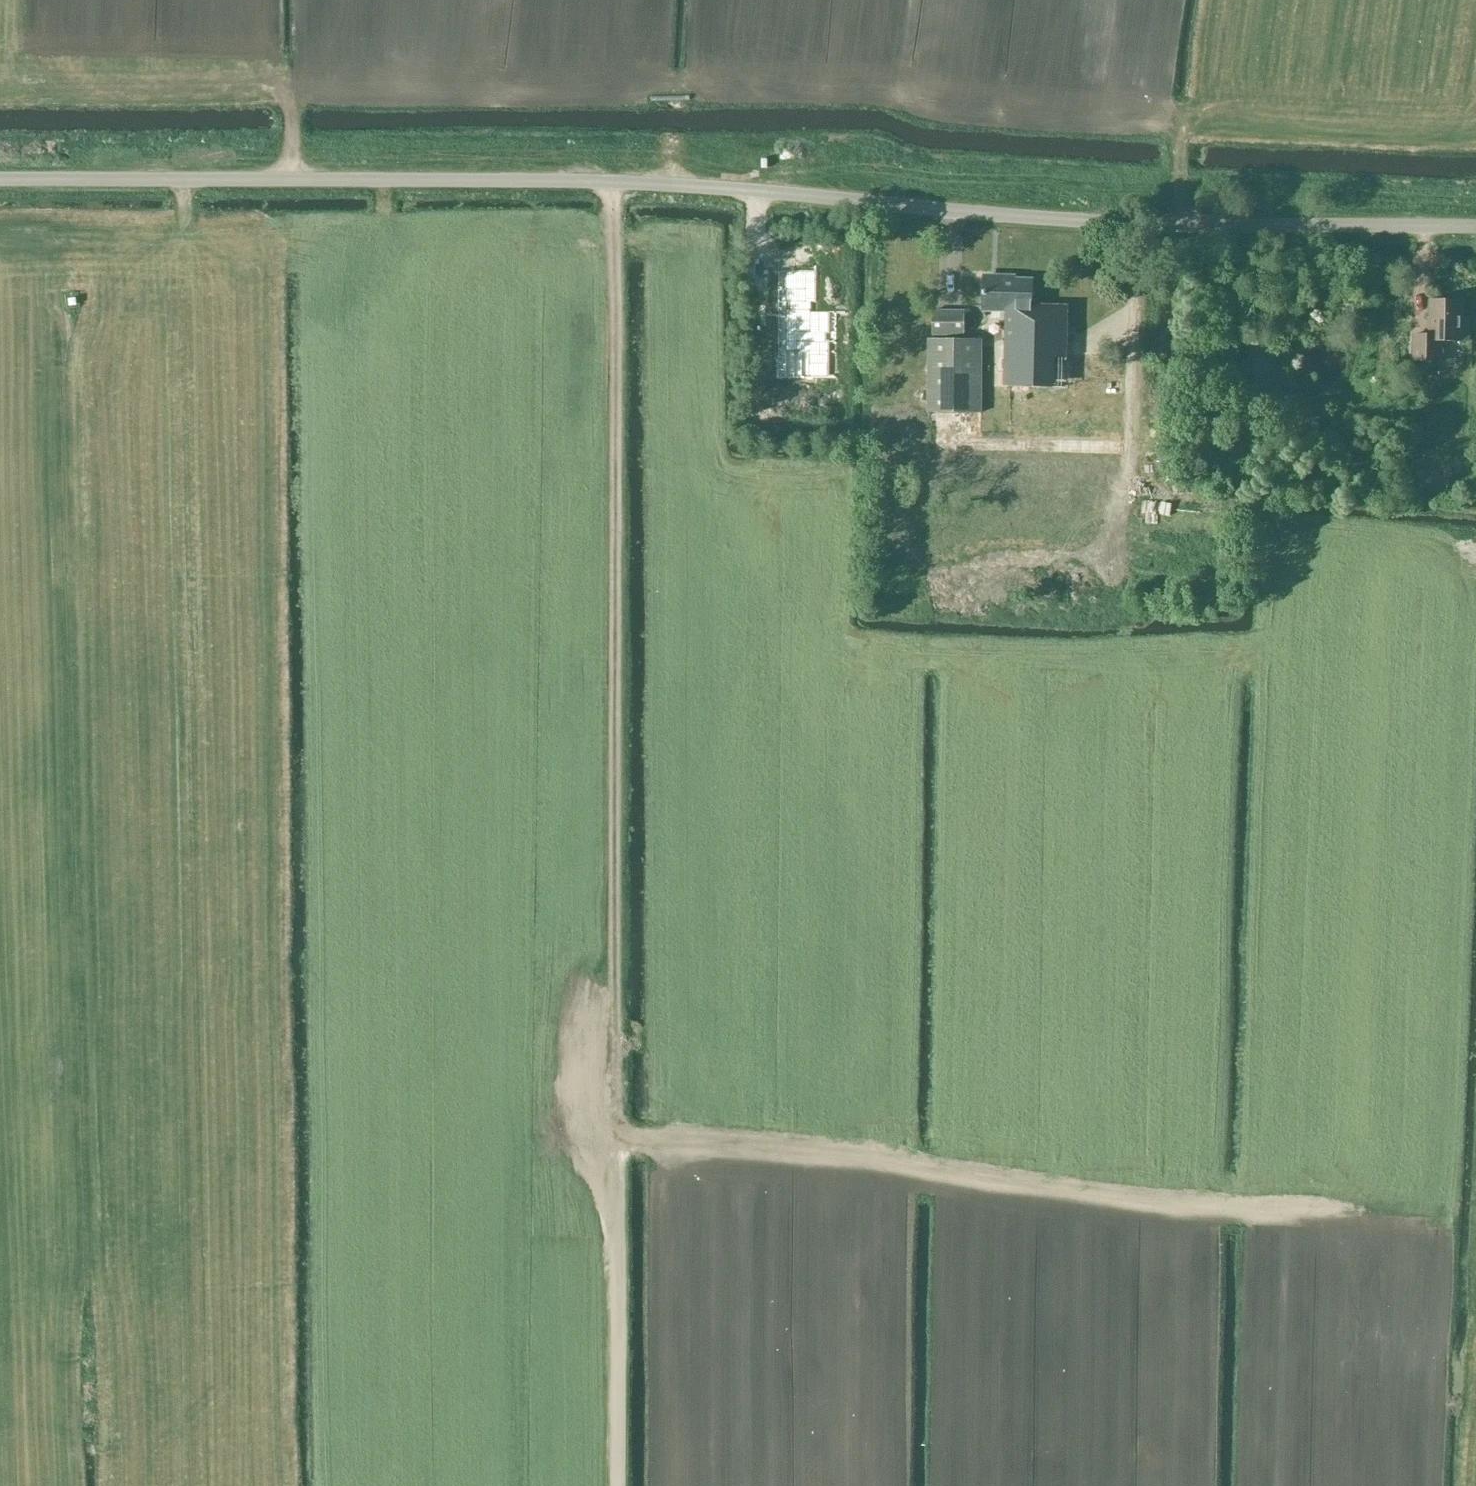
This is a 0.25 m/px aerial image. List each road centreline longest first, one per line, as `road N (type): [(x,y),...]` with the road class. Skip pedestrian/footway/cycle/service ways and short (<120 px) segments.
road 1 (unclassified): [(1475,229),(990,217),(782,196),(443,178),(0,181)]

